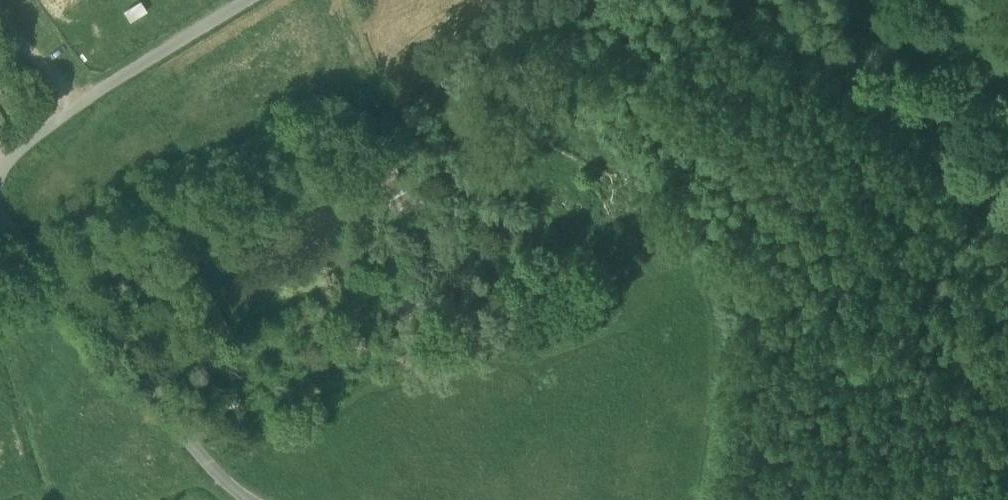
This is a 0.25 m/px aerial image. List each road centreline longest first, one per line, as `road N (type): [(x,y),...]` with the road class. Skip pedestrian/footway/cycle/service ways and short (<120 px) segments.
road 1 (unclassified): [(0,222),(107,332),(212,472),(249,499)]
road 2 (unclassified): [(0,173),(54,117),(242,0)]
road 3 (track): [(709,499),(740,304),(696,251)]
road 4 (track): [(76,103),(0,3)]

